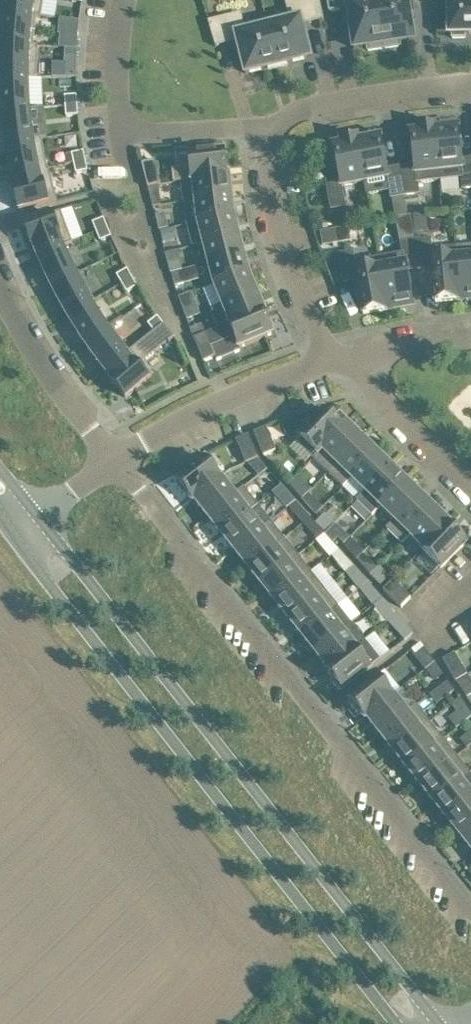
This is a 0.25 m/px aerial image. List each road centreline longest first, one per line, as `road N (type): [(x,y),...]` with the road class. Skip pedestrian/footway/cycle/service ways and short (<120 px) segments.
road 1 (tertiary): [(437,1023),(79,566),(25,525)]
road 2 (tertiary): [(25,525),(57,593),(395,1023)]
road 3 (residential): [(118,466),(470,913)]
road 4 (residential): [(263,128),(286,253),(323,342),(345,363)]
road 5 (residential): [(345,363),(286,379),(169,431),(118,466)]
road 6 (residential): [(470,87),(342,103),(263,128)]
road 7 (residential): [(118,466),(63,403),(0,293)]
road 8 (residential): [(345,363),(470,488)]
road 9 (residential): [(263,128),(120,133)]
road 10 (residential): [(120,133),(115,102),(126,0)]
road 11 (residential): [(470,336),(345,363)]

